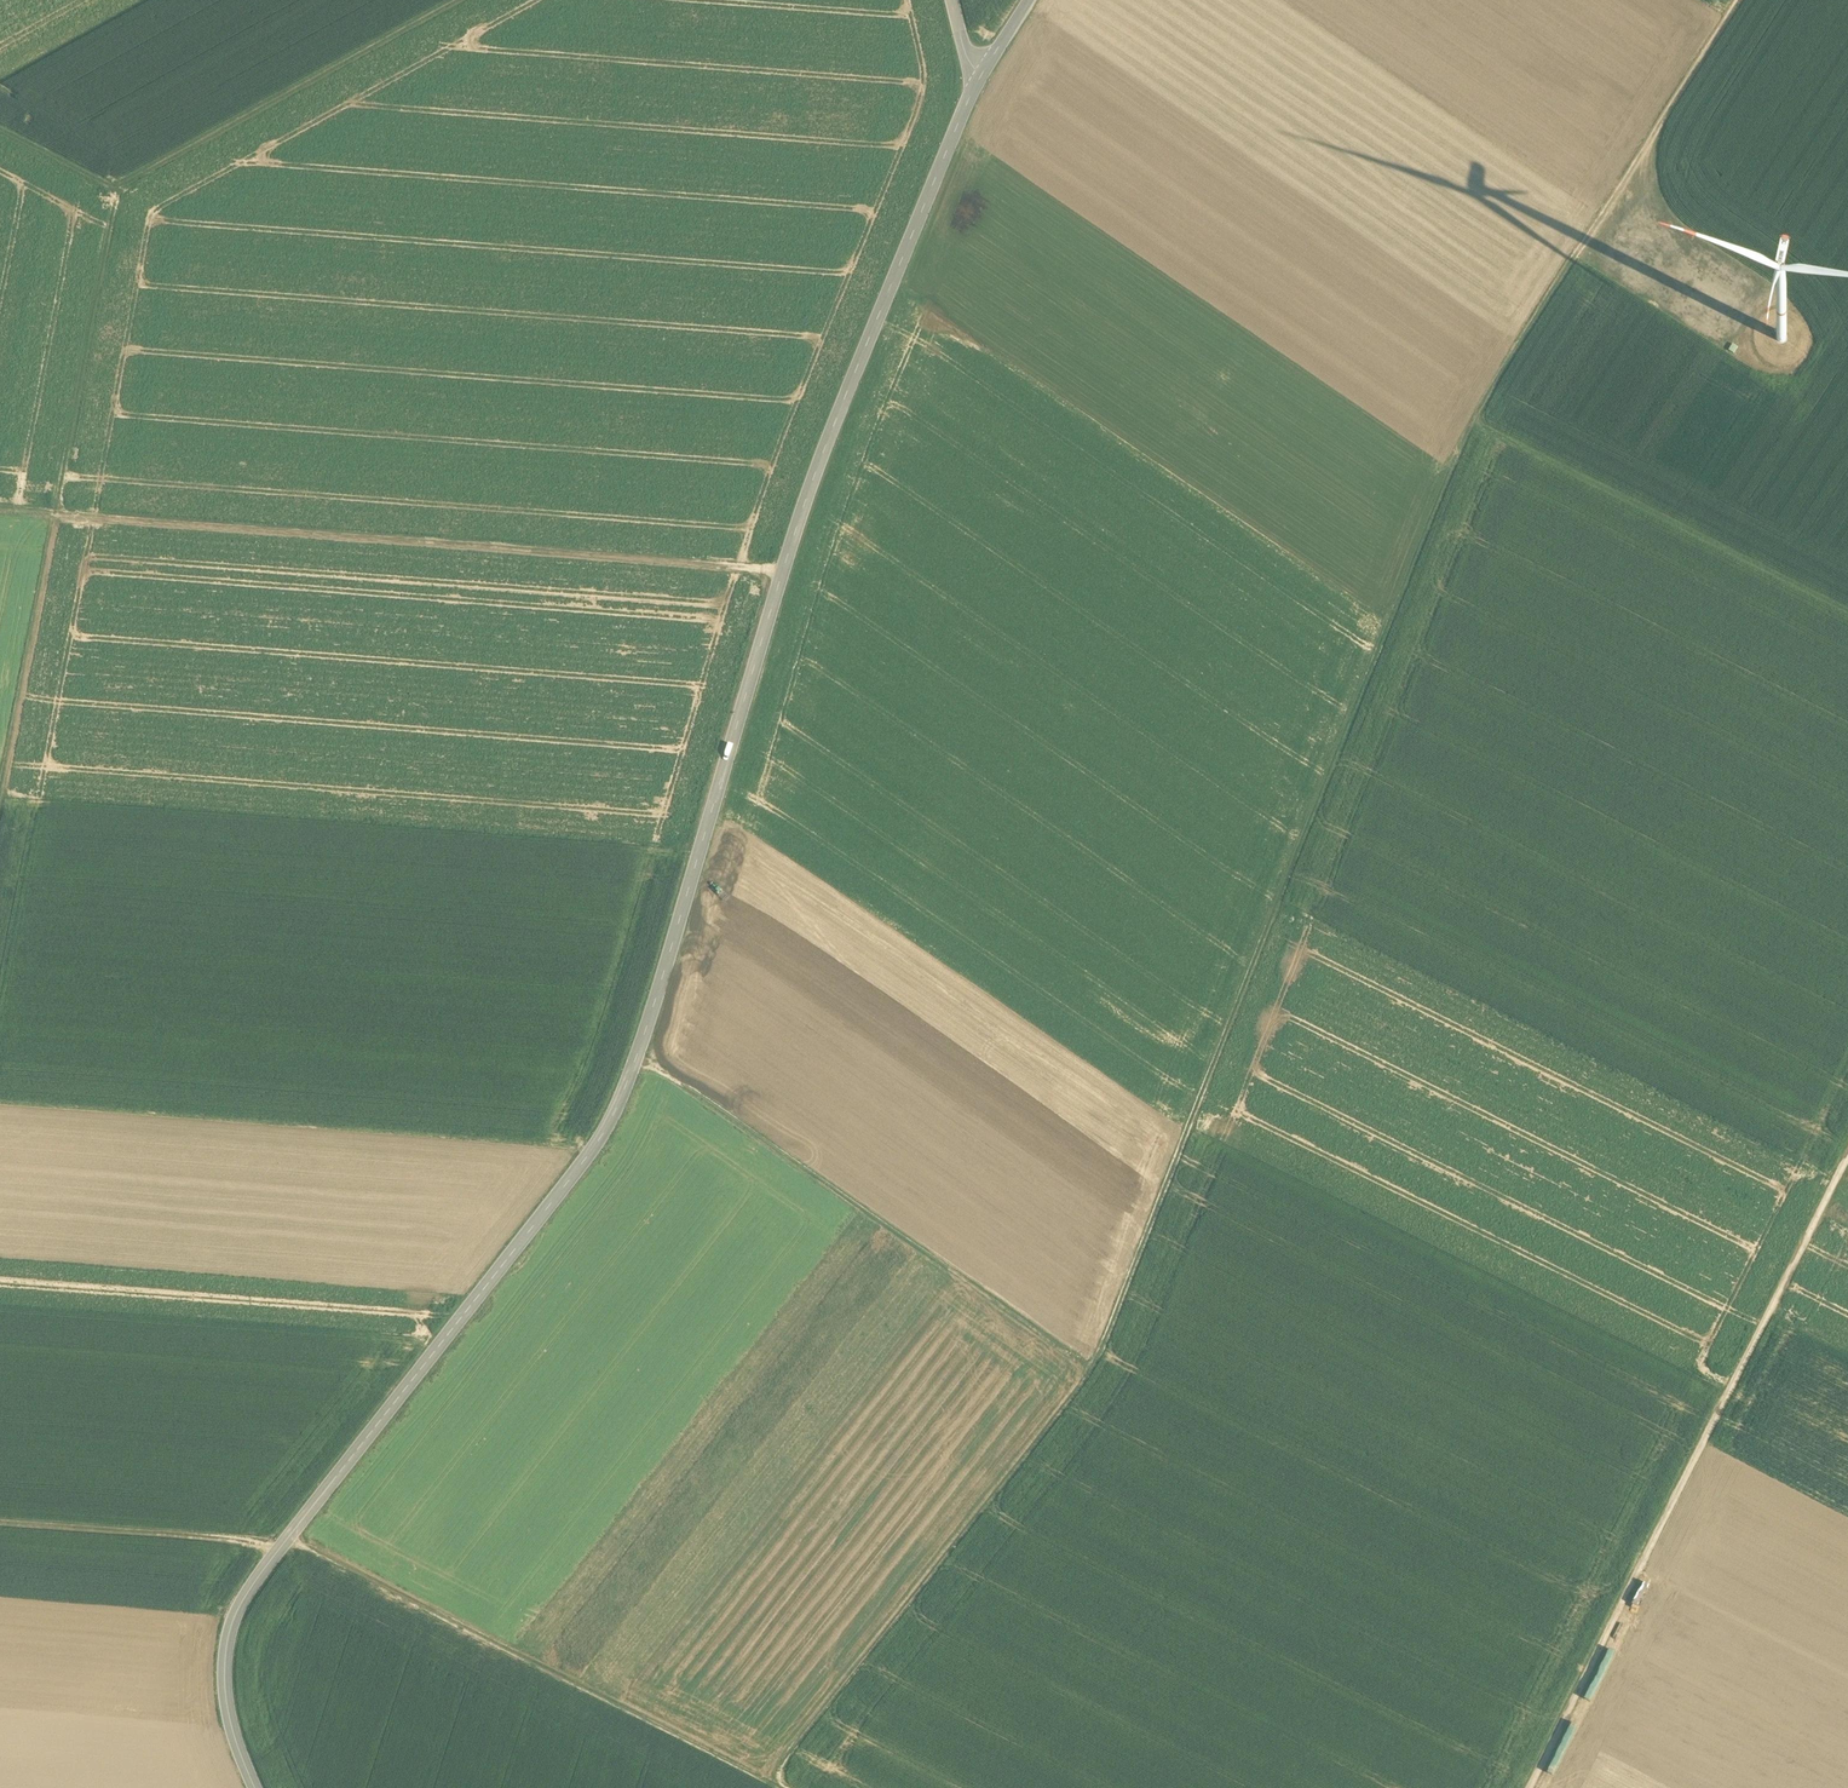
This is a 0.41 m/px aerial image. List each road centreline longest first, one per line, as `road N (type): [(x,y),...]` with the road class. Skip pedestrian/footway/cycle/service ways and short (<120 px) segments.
road 1 (unclassified): [(254,1787),(225,1699),(225,1652),(237,1611),(604,1131),(639,1055),(781,570),(977,83)]
road 2 (track): [(1469,425),(1092,1368)]
road 3 (track): [(768,1782),(301,1547),(0,1524)]
road 4 (track): [(781,570),(55,515)]
road 5 (track): [(1847,1158),(1529,1787)]
road 6 (track): [(639,1055),(1092,1368)]
road 7 (track): [(1092,1368),(768,1782),(780,1787)]
road 8 (track): [(1739,0),(1469,425)]
road 9 (track): [(1847,616),(1469,425)]
road 10 (track): [(120,191),(465,0)]
road 11 (track): [(55,515),(120,191)]
road 12 (track): [(0,795),(55,515)]
road 13 (track): [(0,129),(120,191)]

